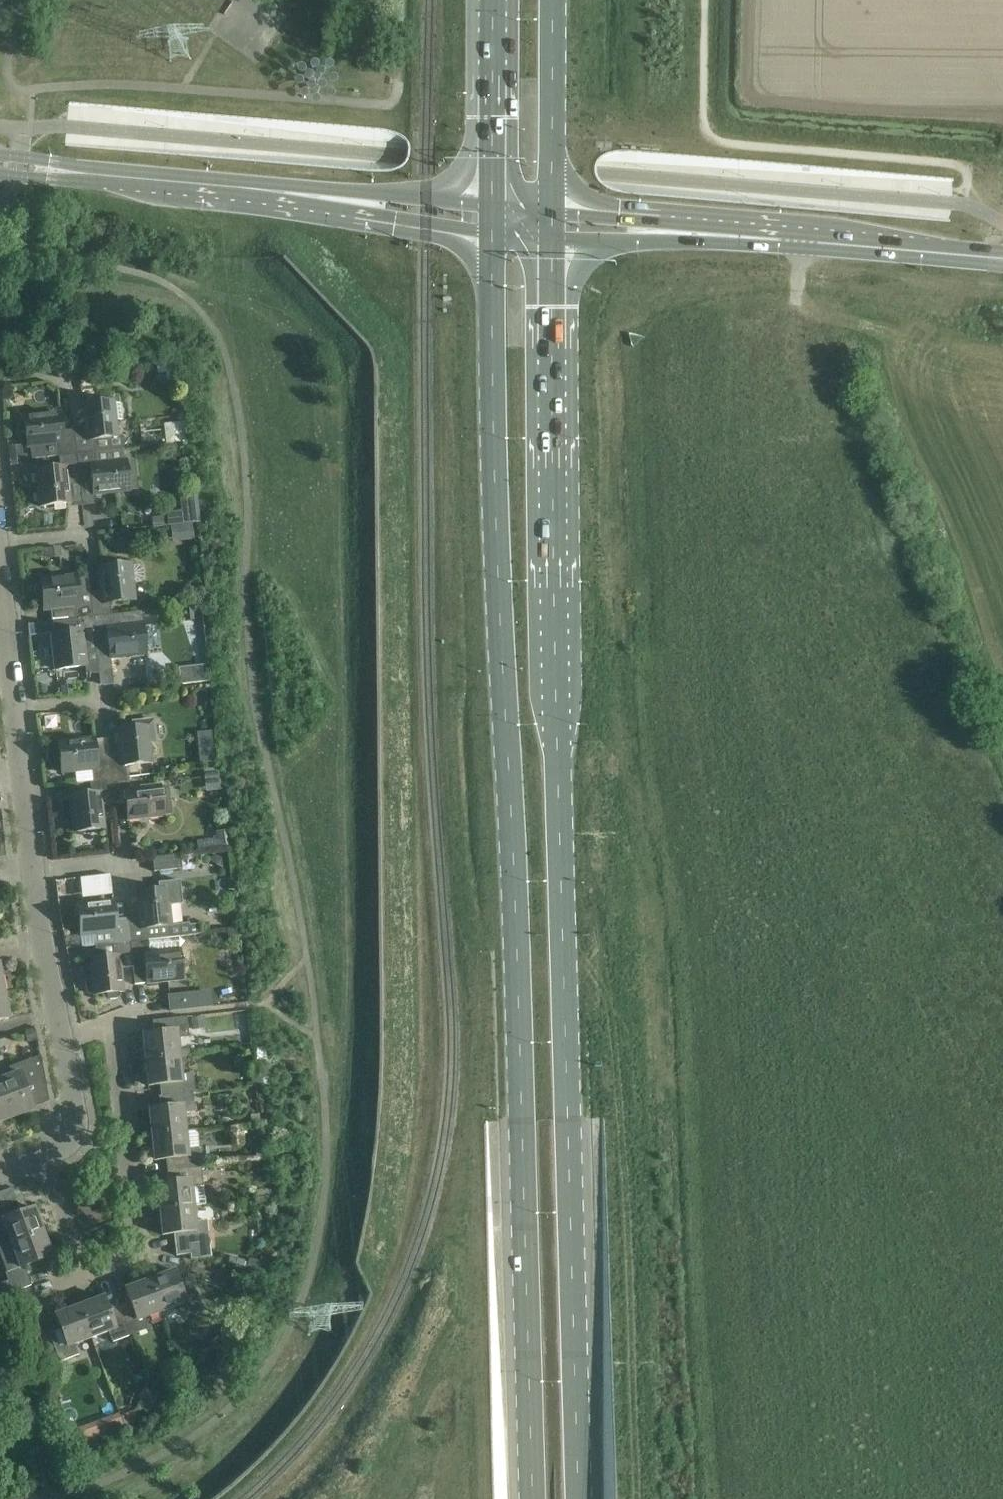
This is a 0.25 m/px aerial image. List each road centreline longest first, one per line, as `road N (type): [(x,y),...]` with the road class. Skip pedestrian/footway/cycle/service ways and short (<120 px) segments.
road 1 (primary): [(492,227),(532,1498)]
road 2 (primary): [(579,1498),(552,233)]
road 3 (residential): [(85,1272),(146,1254),(144,1224),(117,1023),(64,1039)]
road 4 (tertiary): [(1002,258),(653,231)]
road 5 (tertiary): [(341,200),(62,171)]
road 6 (residential): [(64,1039),(39,919),(22,775)]
road 7 (primary): [(552,211),(553,0)]
road 8 (primary): [(492,0),(492,206)]
road 9 (residential): [(22,775),(0,587)]
road 10 (tertiary): [(341,200),(373,215),(492,227)]
road 11 (tertiary): [(492,206),(378,196),(341,200)]
road 12 (residential): [(49,1153),(71,1133),(75,1113),(64,1039)]
road 13 (residential): [(49,1153),(85,1272)]

